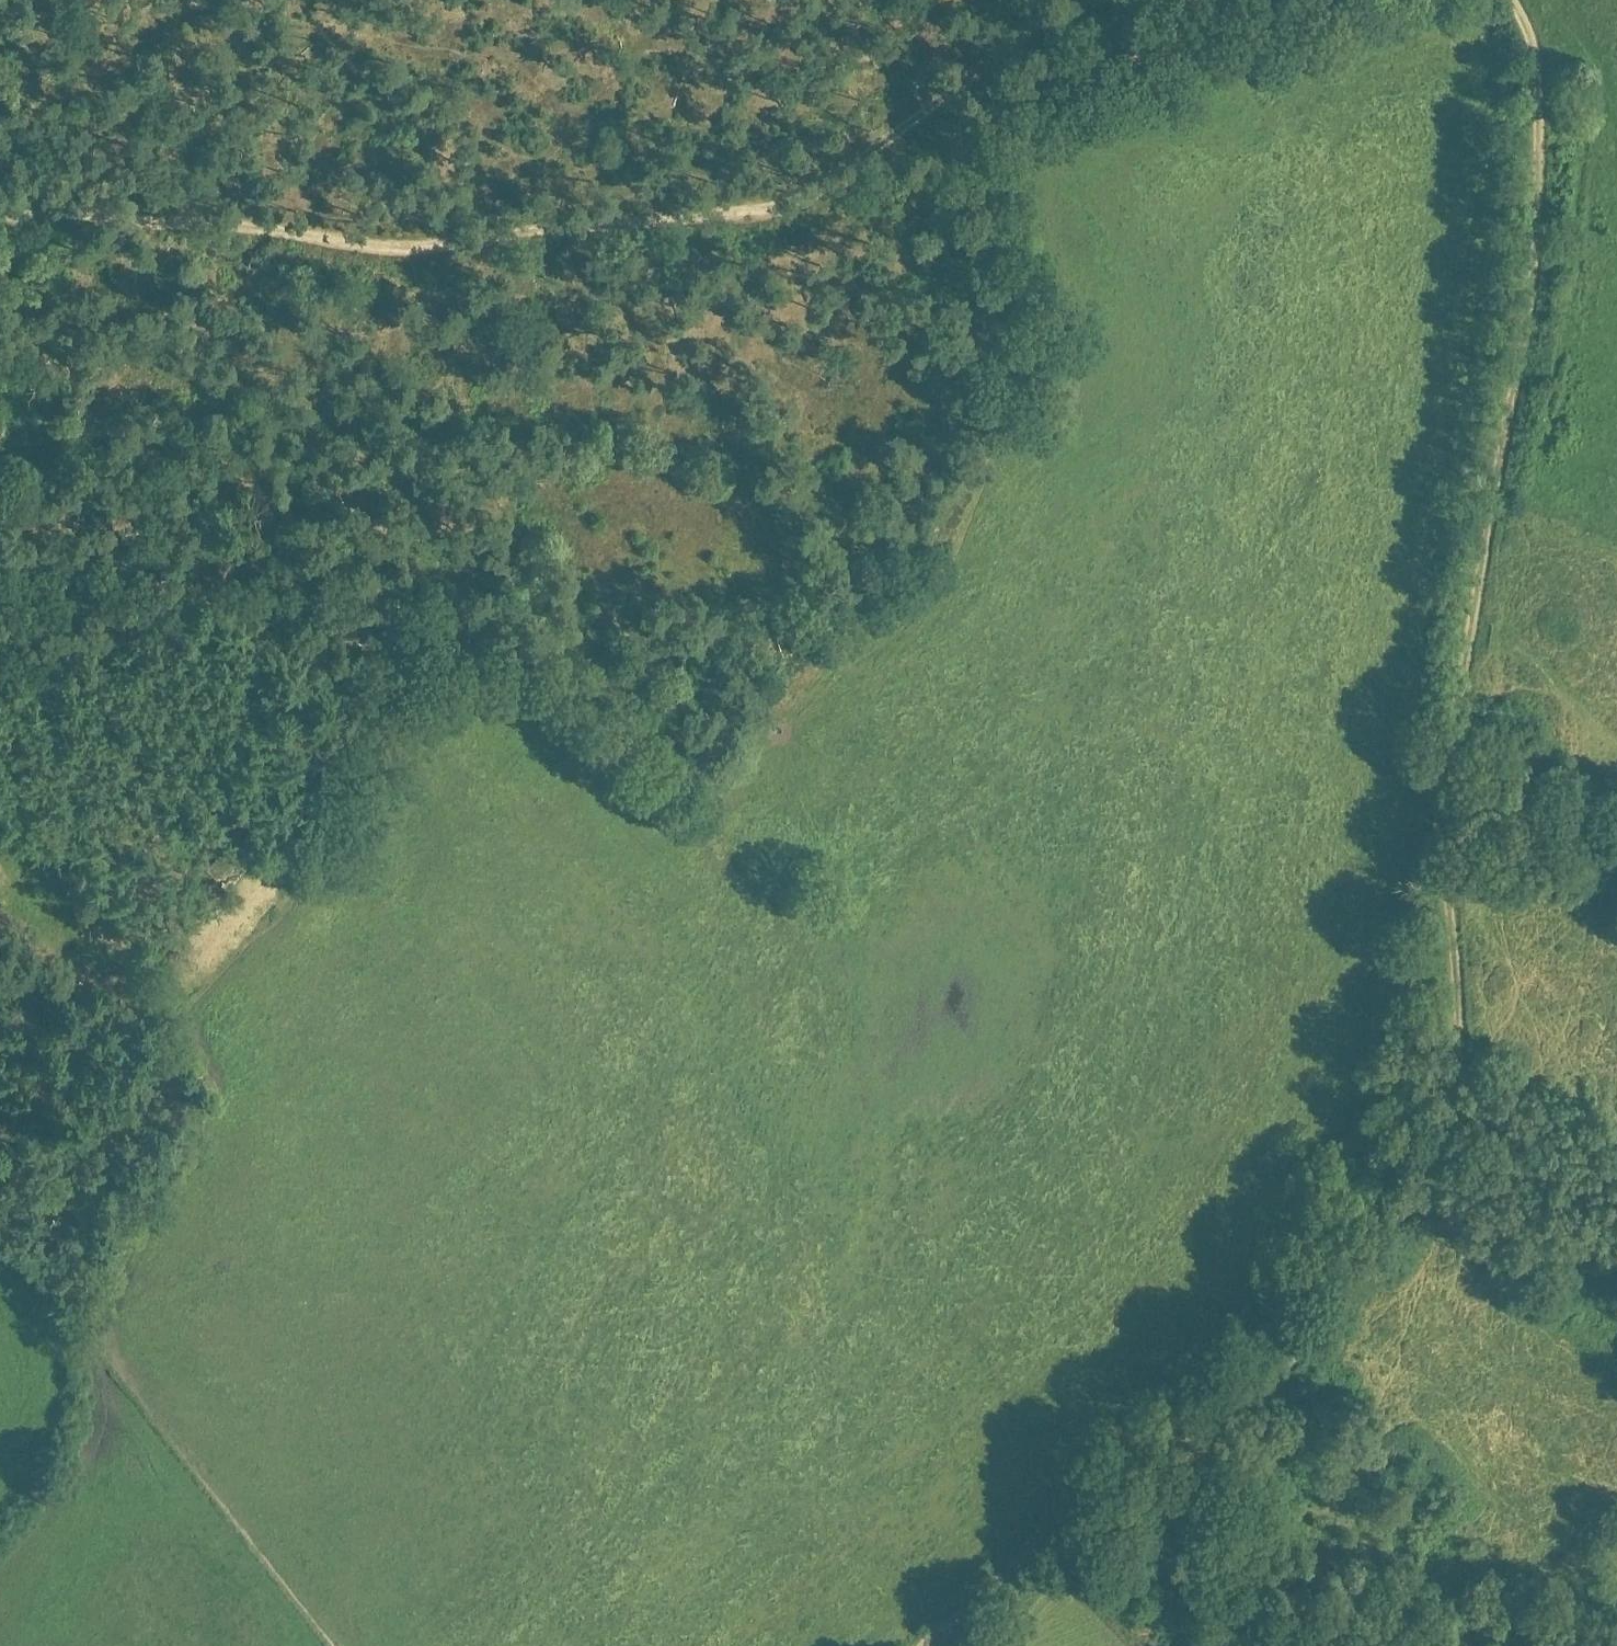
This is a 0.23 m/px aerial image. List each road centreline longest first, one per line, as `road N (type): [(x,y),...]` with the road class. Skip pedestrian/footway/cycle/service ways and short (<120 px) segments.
road 1 (track): [(927,1645),(1191,1403),(1295,1341),(1348,1286),(1405,1209),(1442,1137),(1442,841),(1453,713),(1538,238),(1534,57),(1510,0)]
road 2 (track): [(1068,0),(845,173),(789,204),(408,249),(198,224),(0,221)]

